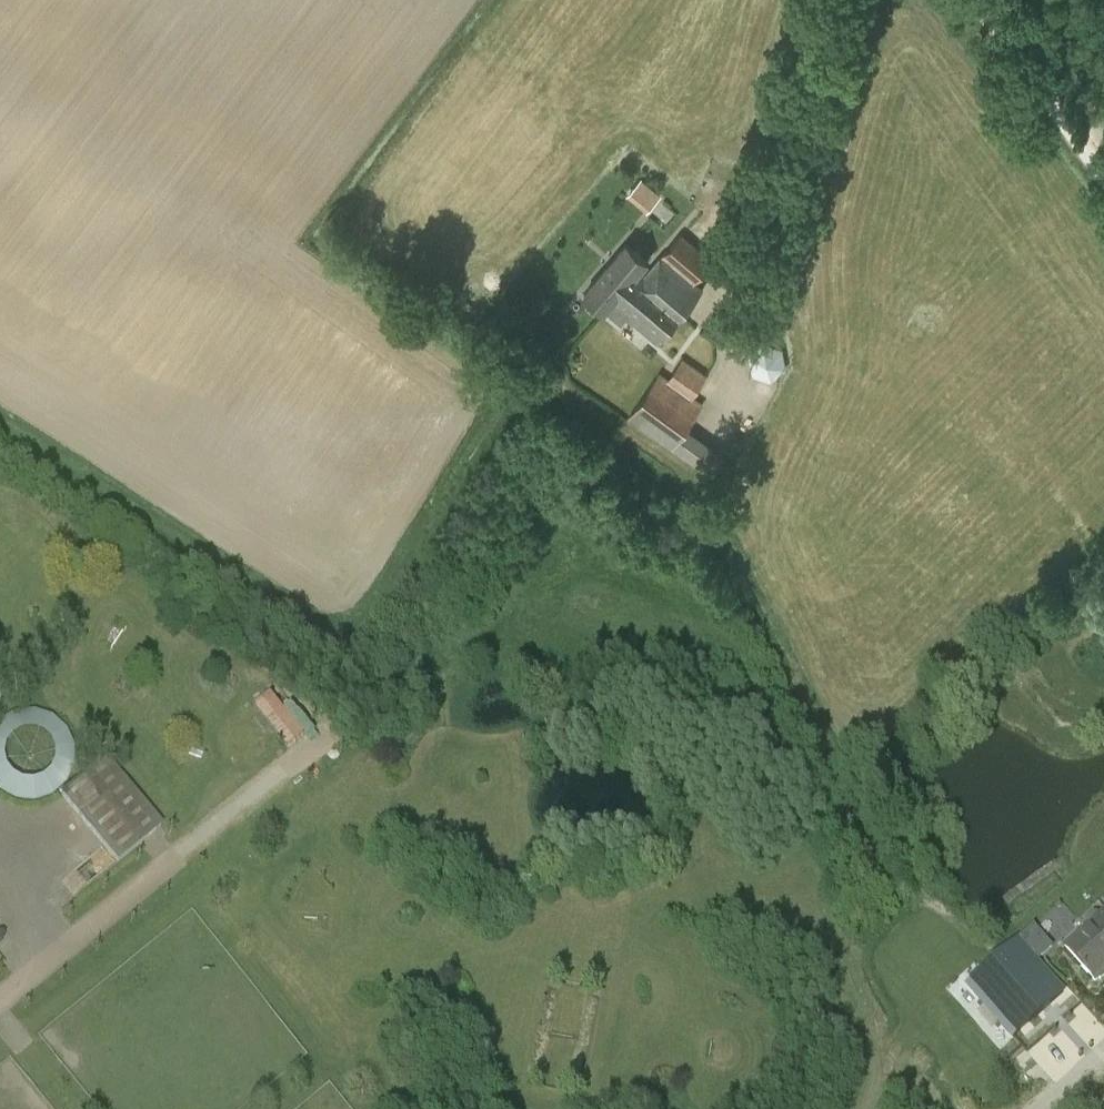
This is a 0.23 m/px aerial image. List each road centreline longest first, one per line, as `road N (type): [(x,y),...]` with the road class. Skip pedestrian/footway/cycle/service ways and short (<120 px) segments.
road 1 (track): [(978,0),(1103,175)]

